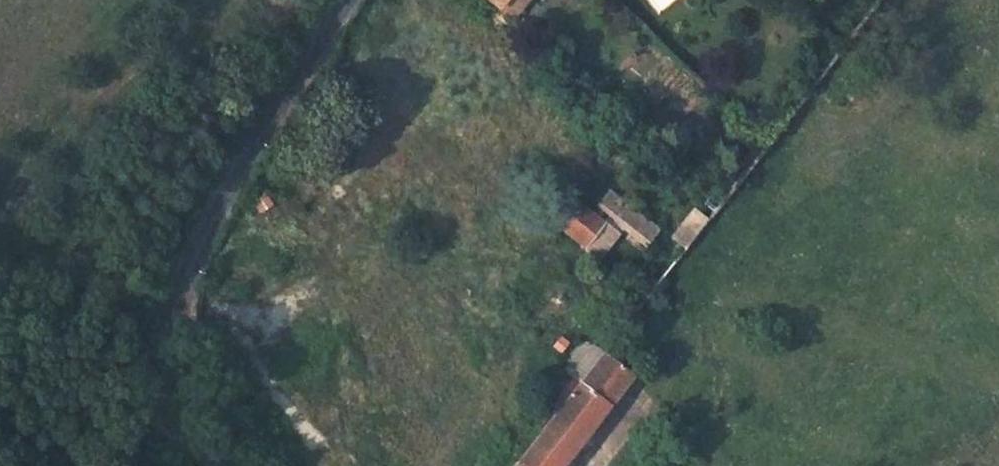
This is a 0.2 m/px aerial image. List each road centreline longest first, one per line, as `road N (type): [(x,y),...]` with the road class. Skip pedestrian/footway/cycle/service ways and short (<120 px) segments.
road 1 (residential): [(260,465),(189,429),(164,330),(221,202),(349,0)]

